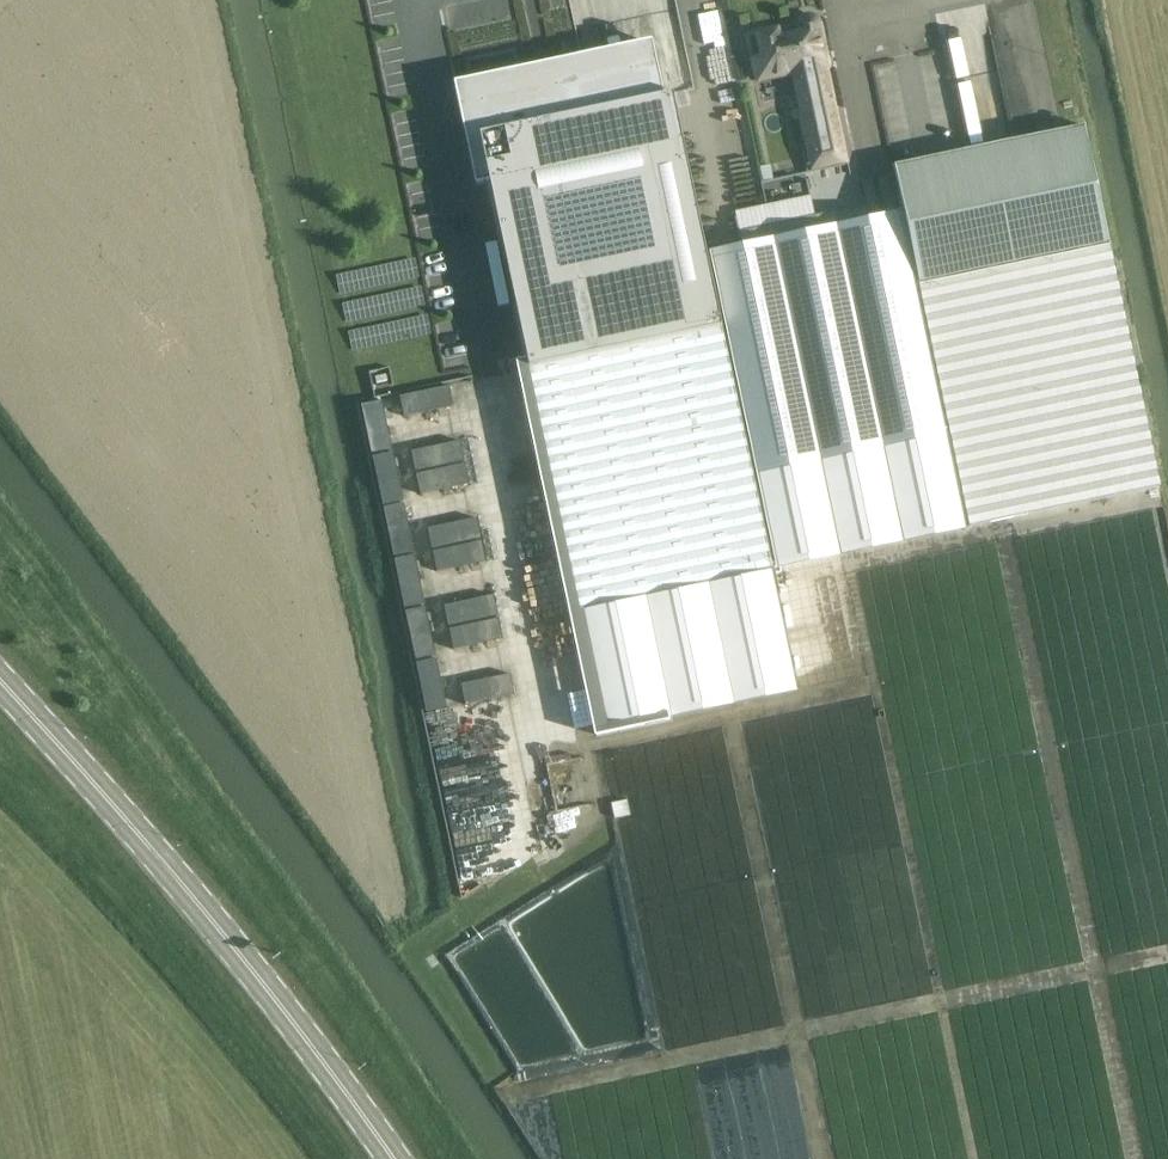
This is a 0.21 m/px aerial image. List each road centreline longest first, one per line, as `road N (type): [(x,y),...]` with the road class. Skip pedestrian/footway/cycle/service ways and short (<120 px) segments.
road 1 (primary): [(393,1158),(163,862),(0,681)]

